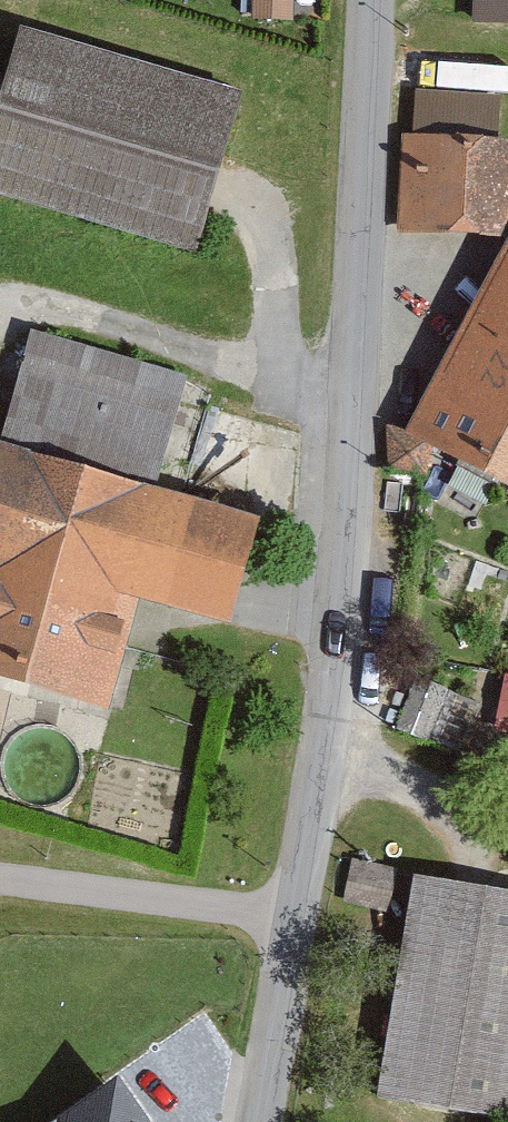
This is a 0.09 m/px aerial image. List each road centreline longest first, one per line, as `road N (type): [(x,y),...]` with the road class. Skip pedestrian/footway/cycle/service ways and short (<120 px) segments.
road 1 (residential): [(370,0),(363,442),(256,1121)]

